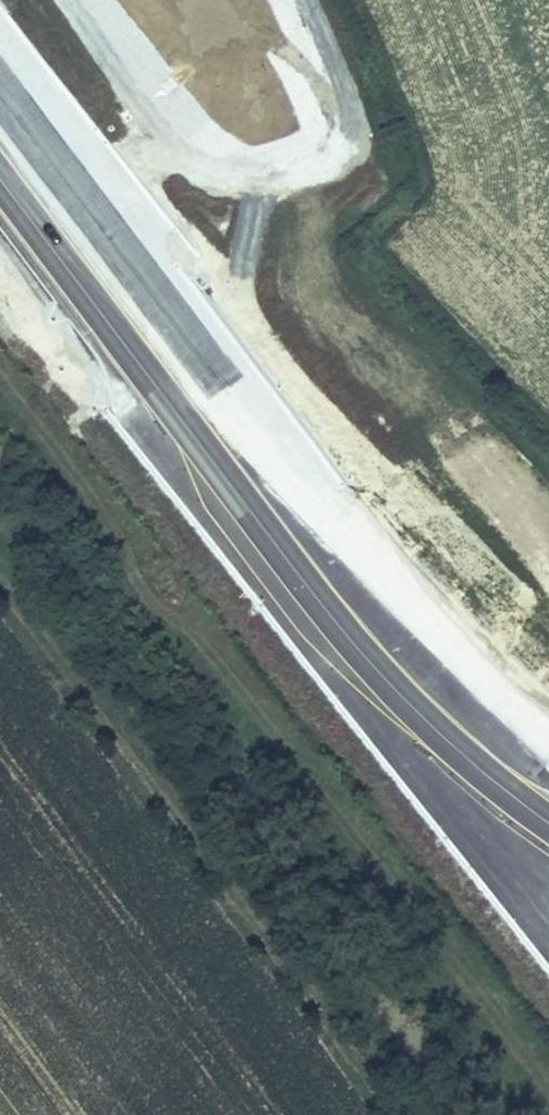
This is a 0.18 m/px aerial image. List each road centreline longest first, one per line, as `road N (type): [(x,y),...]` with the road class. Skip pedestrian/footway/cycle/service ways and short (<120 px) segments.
road 1 (motorway): [(548,823),(0,82)]
road 2 (motorway): [(0,172),(548,910)]
road 3 (track): [(403,1114),(0,573)]

